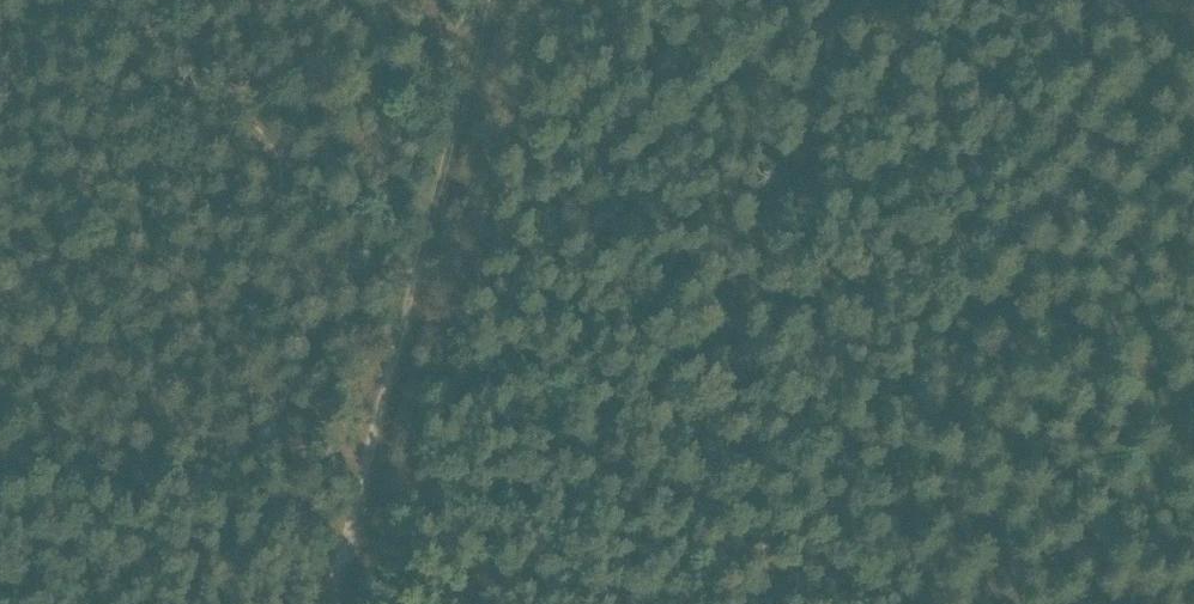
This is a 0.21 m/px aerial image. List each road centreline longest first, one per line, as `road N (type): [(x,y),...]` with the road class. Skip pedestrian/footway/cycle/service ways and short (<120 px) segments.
road 1 (track): [(386,432),(500,0)]

